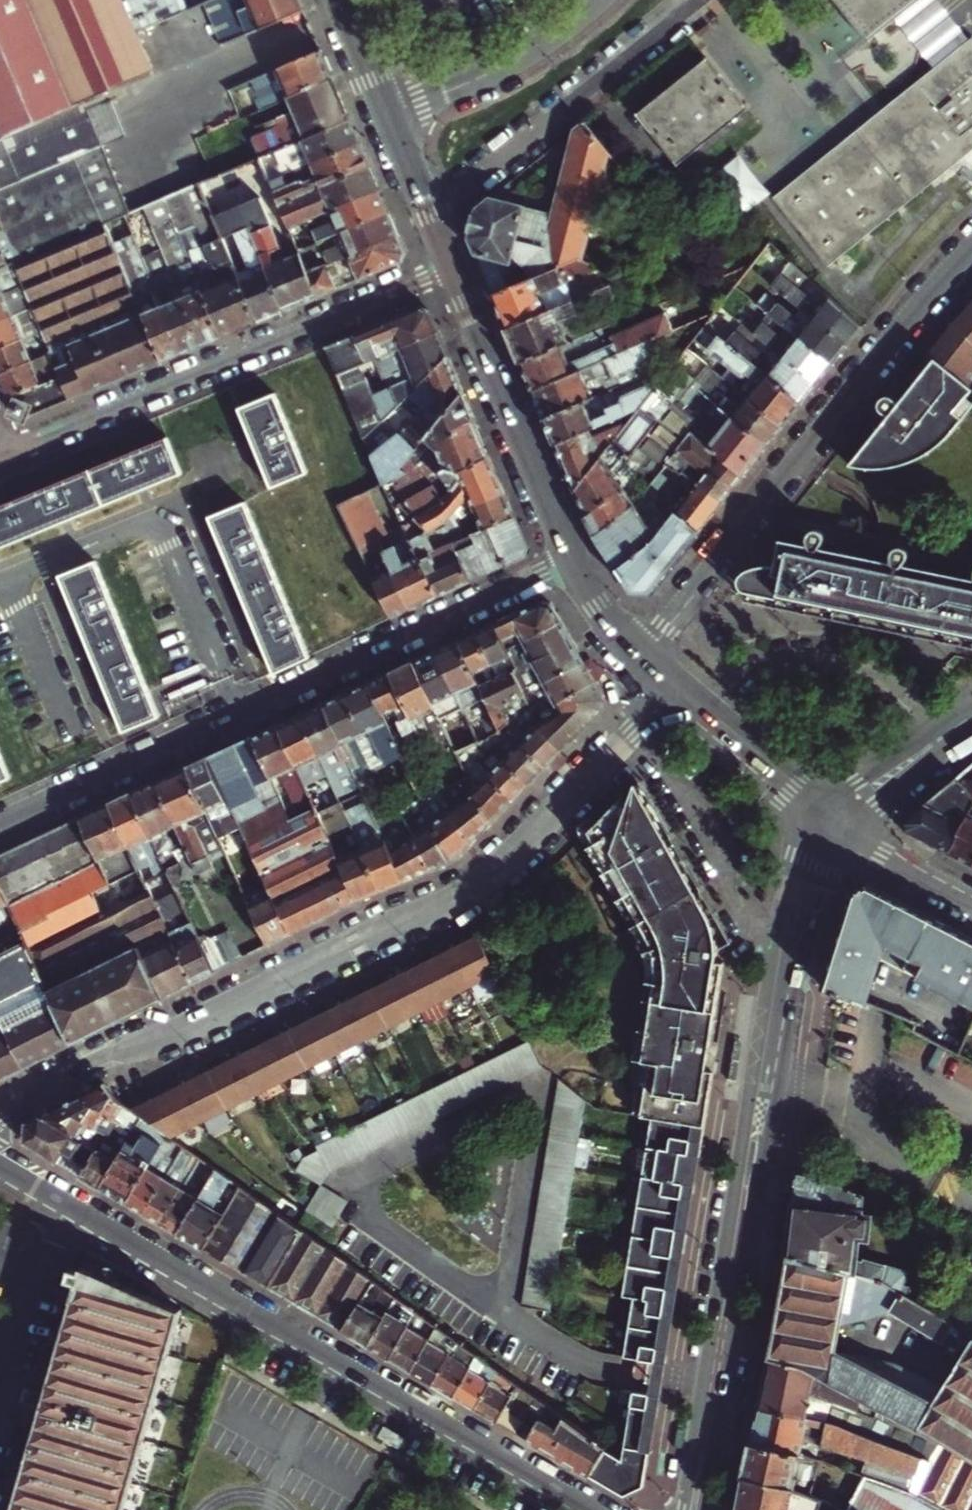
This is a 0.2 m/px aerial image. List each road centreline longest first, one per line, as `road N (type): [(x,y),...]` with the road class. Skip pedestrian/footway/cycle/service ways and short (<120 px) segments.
road 1 (residential): [(0,1107),(90,1061),(206,1020),(469,891),(674,689)]
road 2 (tertiary): [(695,1509),(780,999),(811,868),(834,822)]
road 3 (residential): [(585,1509),(0,1166)]
road 4 (residential): [(572,560),(0,825)]
road 5 (residential): [(641,659),(971,245)]
road 6 (residential): [(6,453),(453,269)]
road 7 (residential): [(434,220),(689,0)]
road 8 (residential): [(572,560),(453,269)]
road 9 (residential): [(387,110),(488,70),(593,0)]
road 10 (residential): [(834,822),(674,689)]
road 11 (tertiary): [(834,822),(865,791),(971,717)]
road 12 (tertiary): [(834,822),(971,898)]
road 13 (residential): [(641,659),(606,622),(572,560)]

